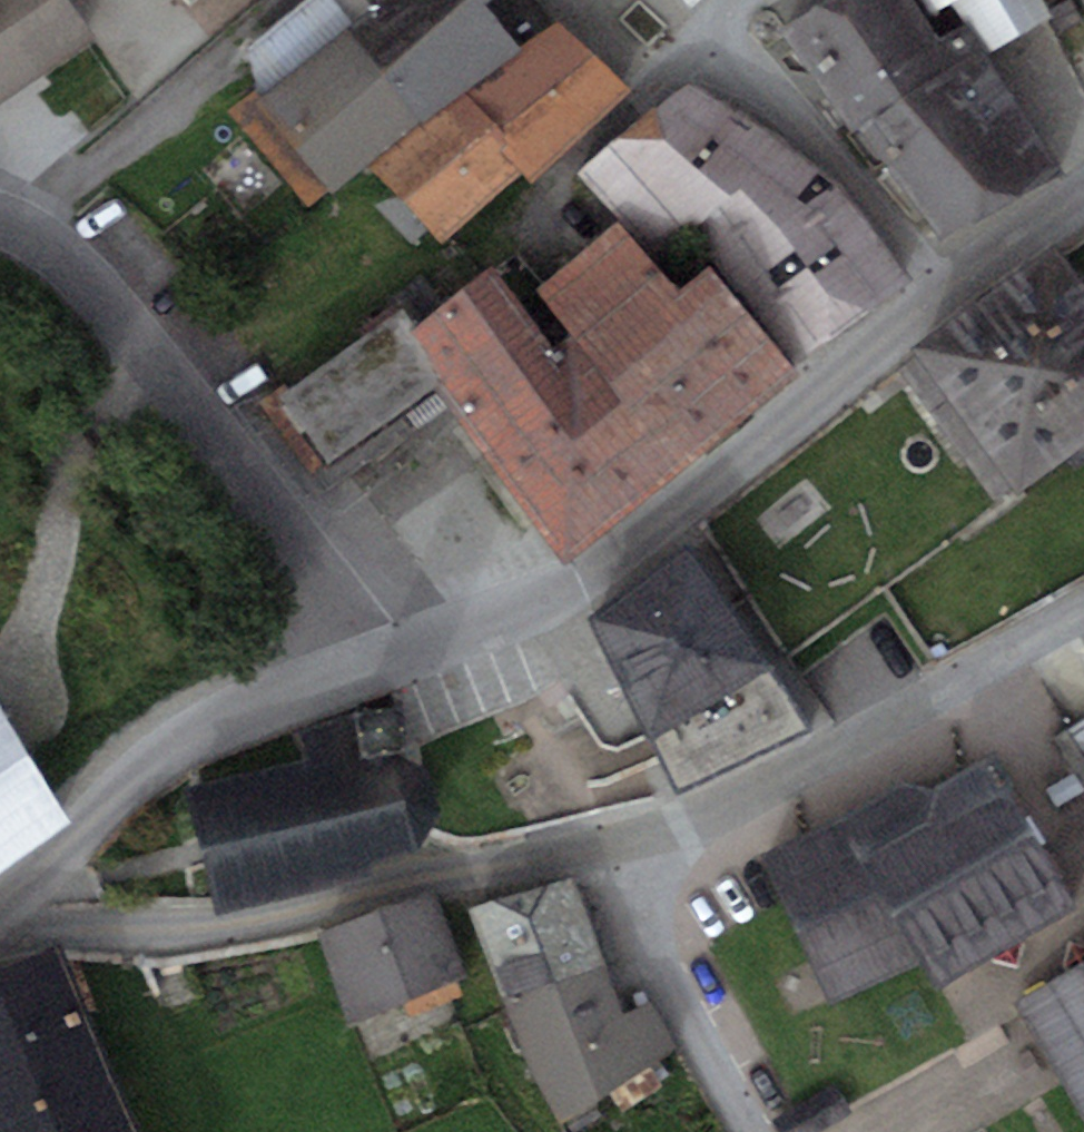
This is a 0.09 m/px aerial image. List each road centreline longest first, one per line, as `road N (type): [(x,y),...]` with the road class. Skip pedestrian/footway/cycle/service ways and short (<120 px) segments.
road 1 (tertiary): [(393,656),(580,582),(711,494),(956,290)]
road 2 (residential): [(631,843),(193,930),(0,930)]
road 3 (residential): [(0,219),(76,273),(393,656)]
road 4 (residential): [(1083,618),(840,750),(681,829),(631,843)]
road 5 (tertiary): [(0,912),(163,749),(230,713),(393,656)]
road 6 (residential): [(742,0),(706,31),(857,174),(956,290)]
road 7 (residential): [(631,843),(660,957),(748,1131)]
road 8 (tertiary): [(956,290),(1083,207)]

